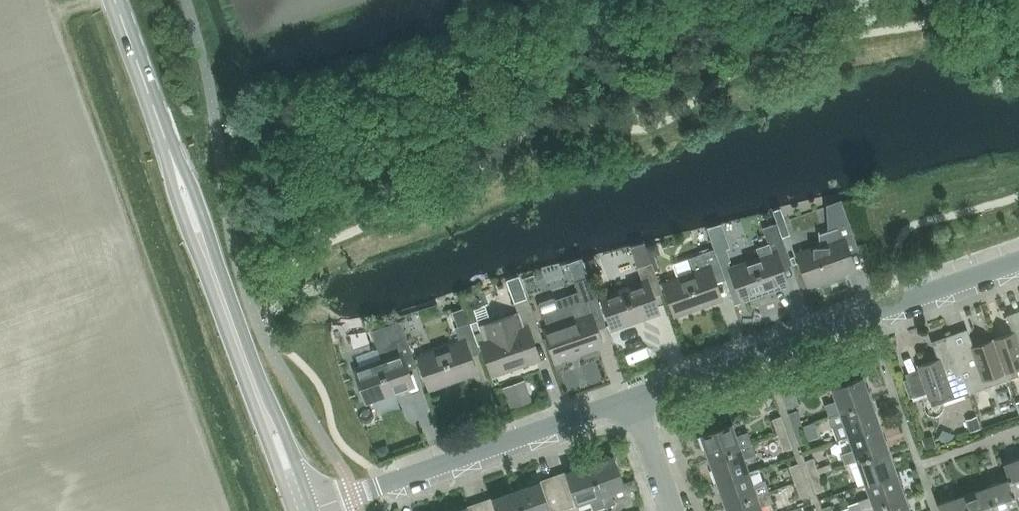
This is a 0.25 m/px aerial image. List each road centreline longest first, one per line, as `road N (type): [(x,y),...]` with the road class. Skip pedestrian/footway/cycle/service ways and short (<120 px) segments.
road 1 (unclassified): [(632,399),(1018,260)]
road 2 (unclassified): [(312,510),(632,399)]
road 3 (tertiary): [(266,411),(208,257)]
road 4 (tertiary): [(170,151),(115,0)]

